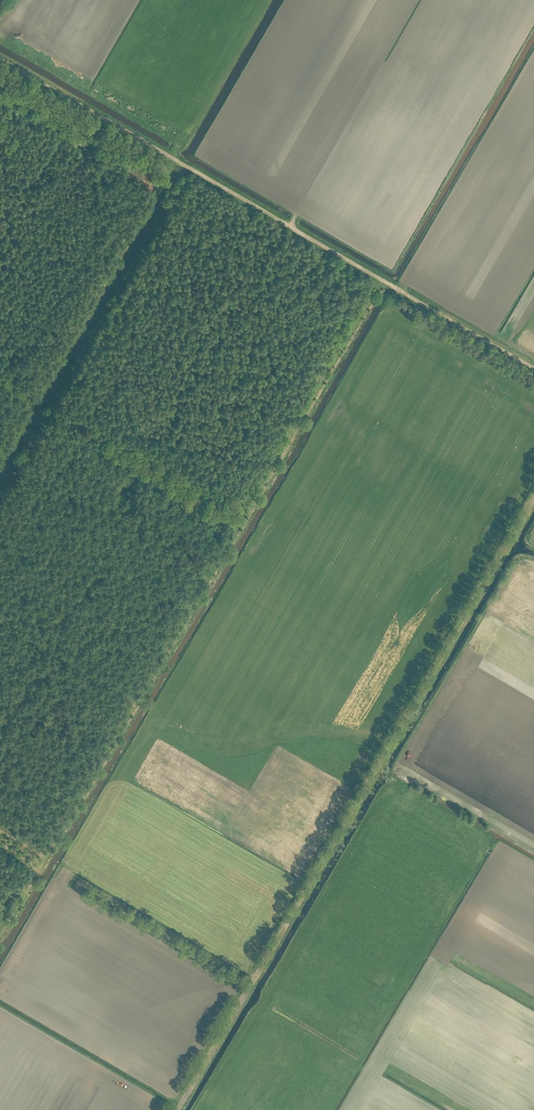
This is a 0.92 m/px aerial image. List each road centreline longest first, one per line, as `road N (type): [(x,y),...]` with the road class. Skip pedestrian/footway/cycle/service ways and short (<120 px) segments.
road 1 (track): [(0,937),(381,278)]
road 2 (track): [(533,496),(176,1109)]
road 3 (track): [(533,367),(0,58)]

